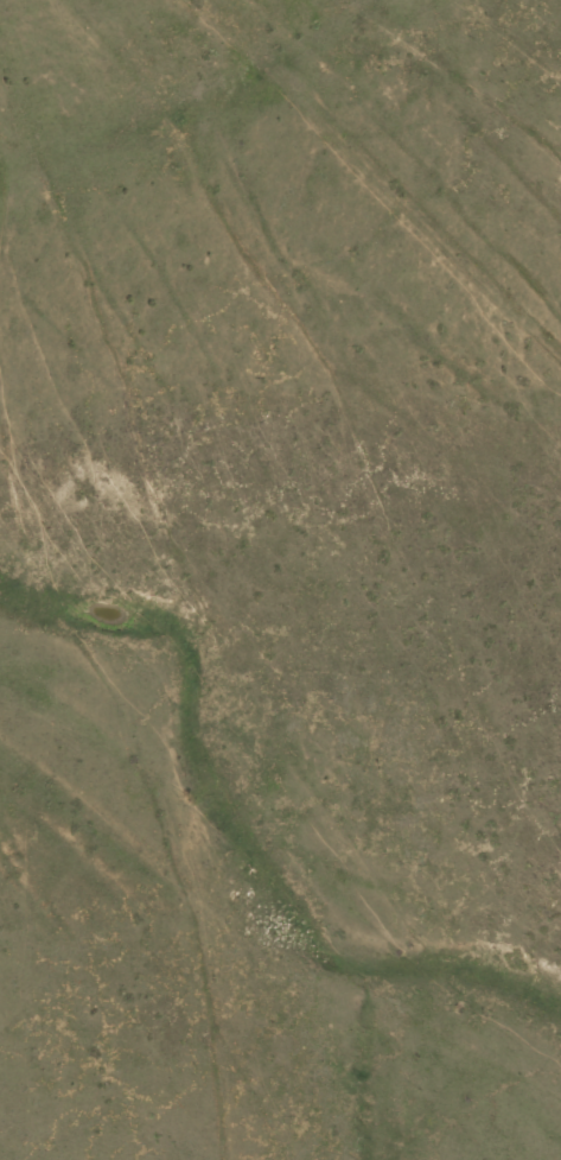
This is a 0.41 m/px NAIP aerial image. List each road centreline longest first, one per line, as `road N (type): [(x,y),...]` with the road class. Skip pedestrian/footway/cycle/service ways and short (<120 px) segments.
road 1 (residential): [(199,0),(560,392)]

